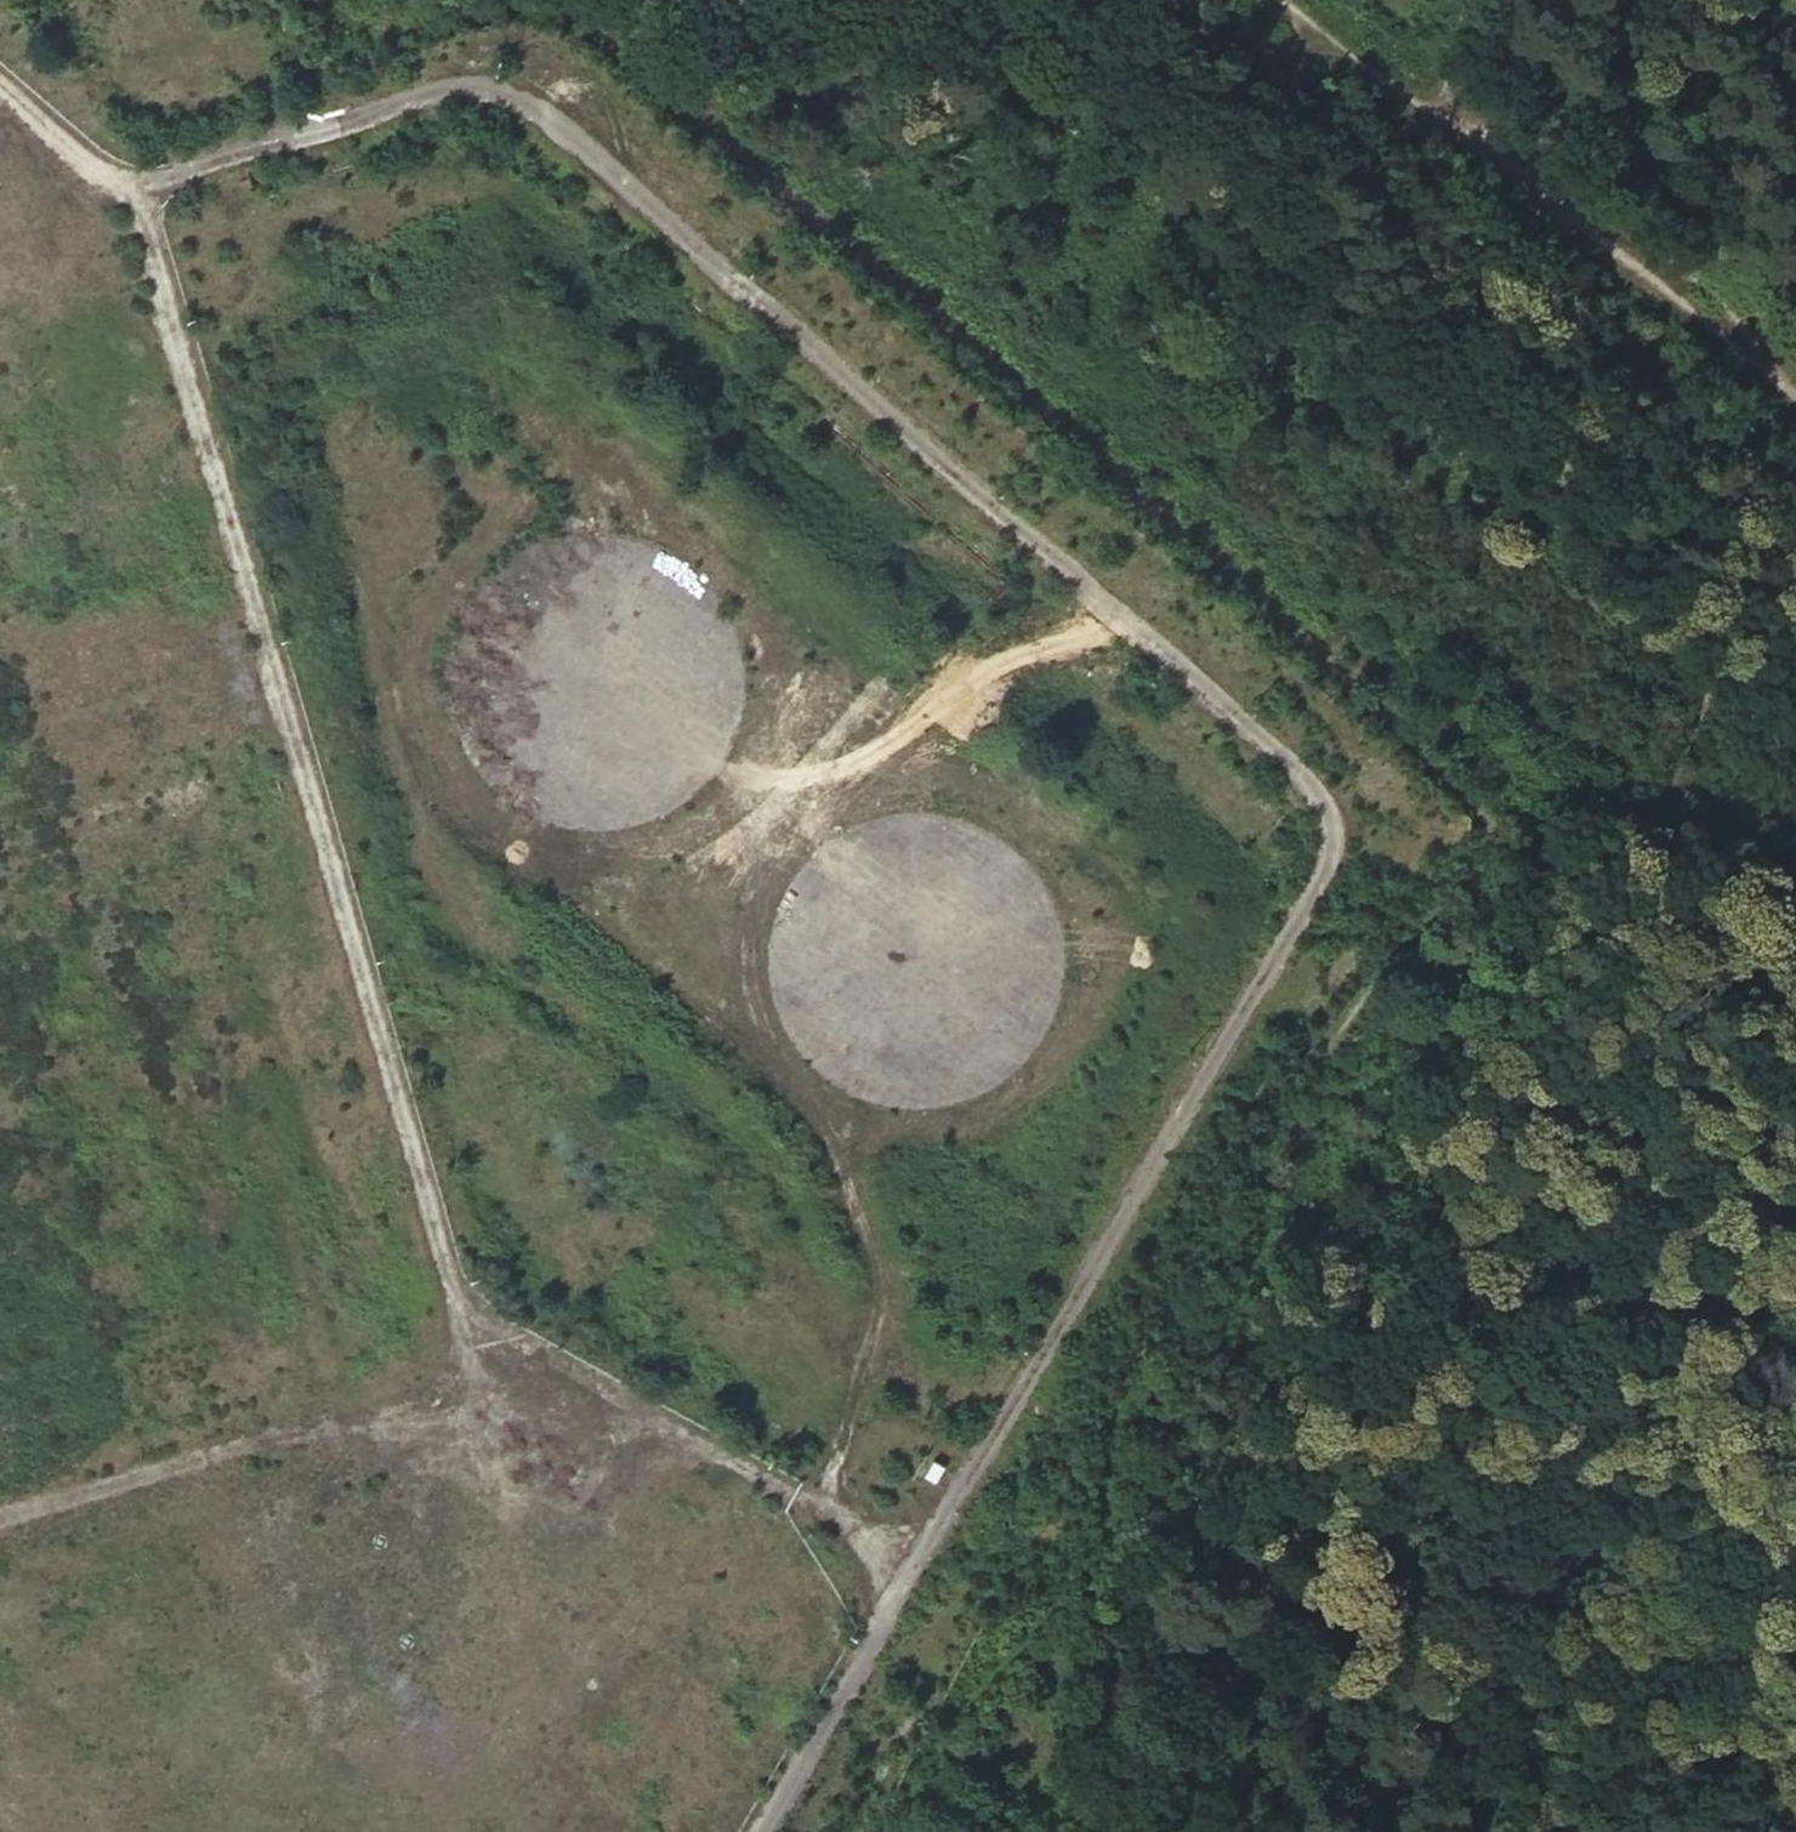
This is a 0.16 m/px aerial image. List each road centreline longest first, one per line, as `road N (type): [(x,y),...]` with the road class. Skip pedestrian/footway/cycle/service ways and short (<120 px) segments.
road 1 (track): [(550,0),(565,1),(1470,783),(1493,836),(1477,883),(1369,999),(1231,1186),(1129,1355),(1111,1416),(1104,1523),(1060,1601),(981,1683),(894,1831)]
road 2 (track): [(1279,0),(1795,397)]
road 3 (track): [(338,0),(389,29),(520,0)]

